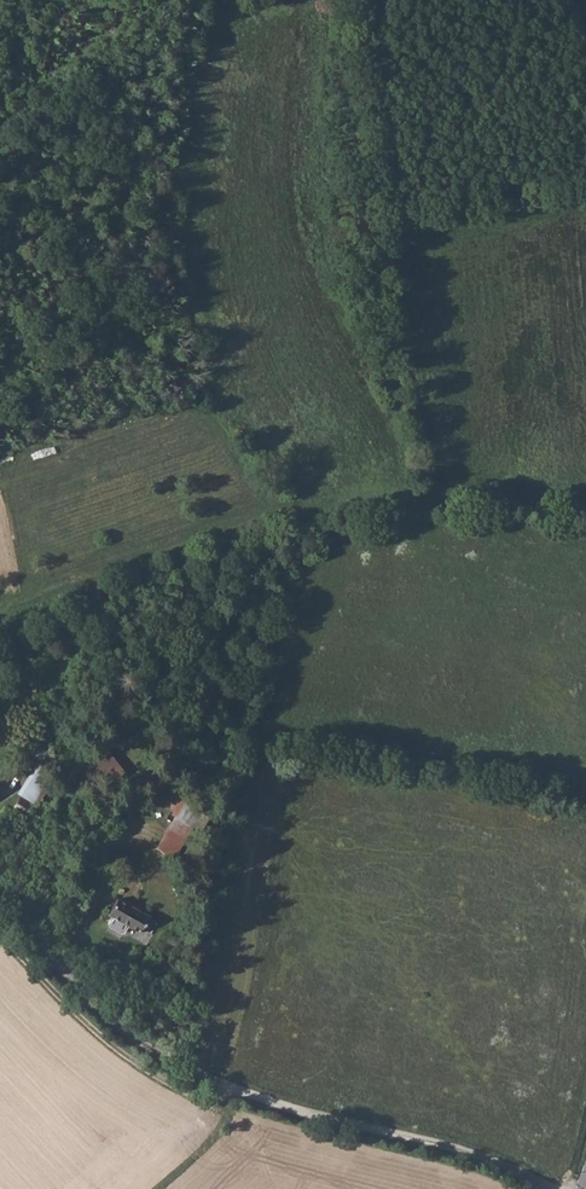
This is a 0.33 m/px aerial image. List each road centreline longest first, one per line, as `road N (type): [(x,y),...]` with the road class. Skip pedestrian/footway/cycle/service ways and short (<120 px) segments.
road 1 (unclassified): [(553,1188),(141,1054),(0,902)]

